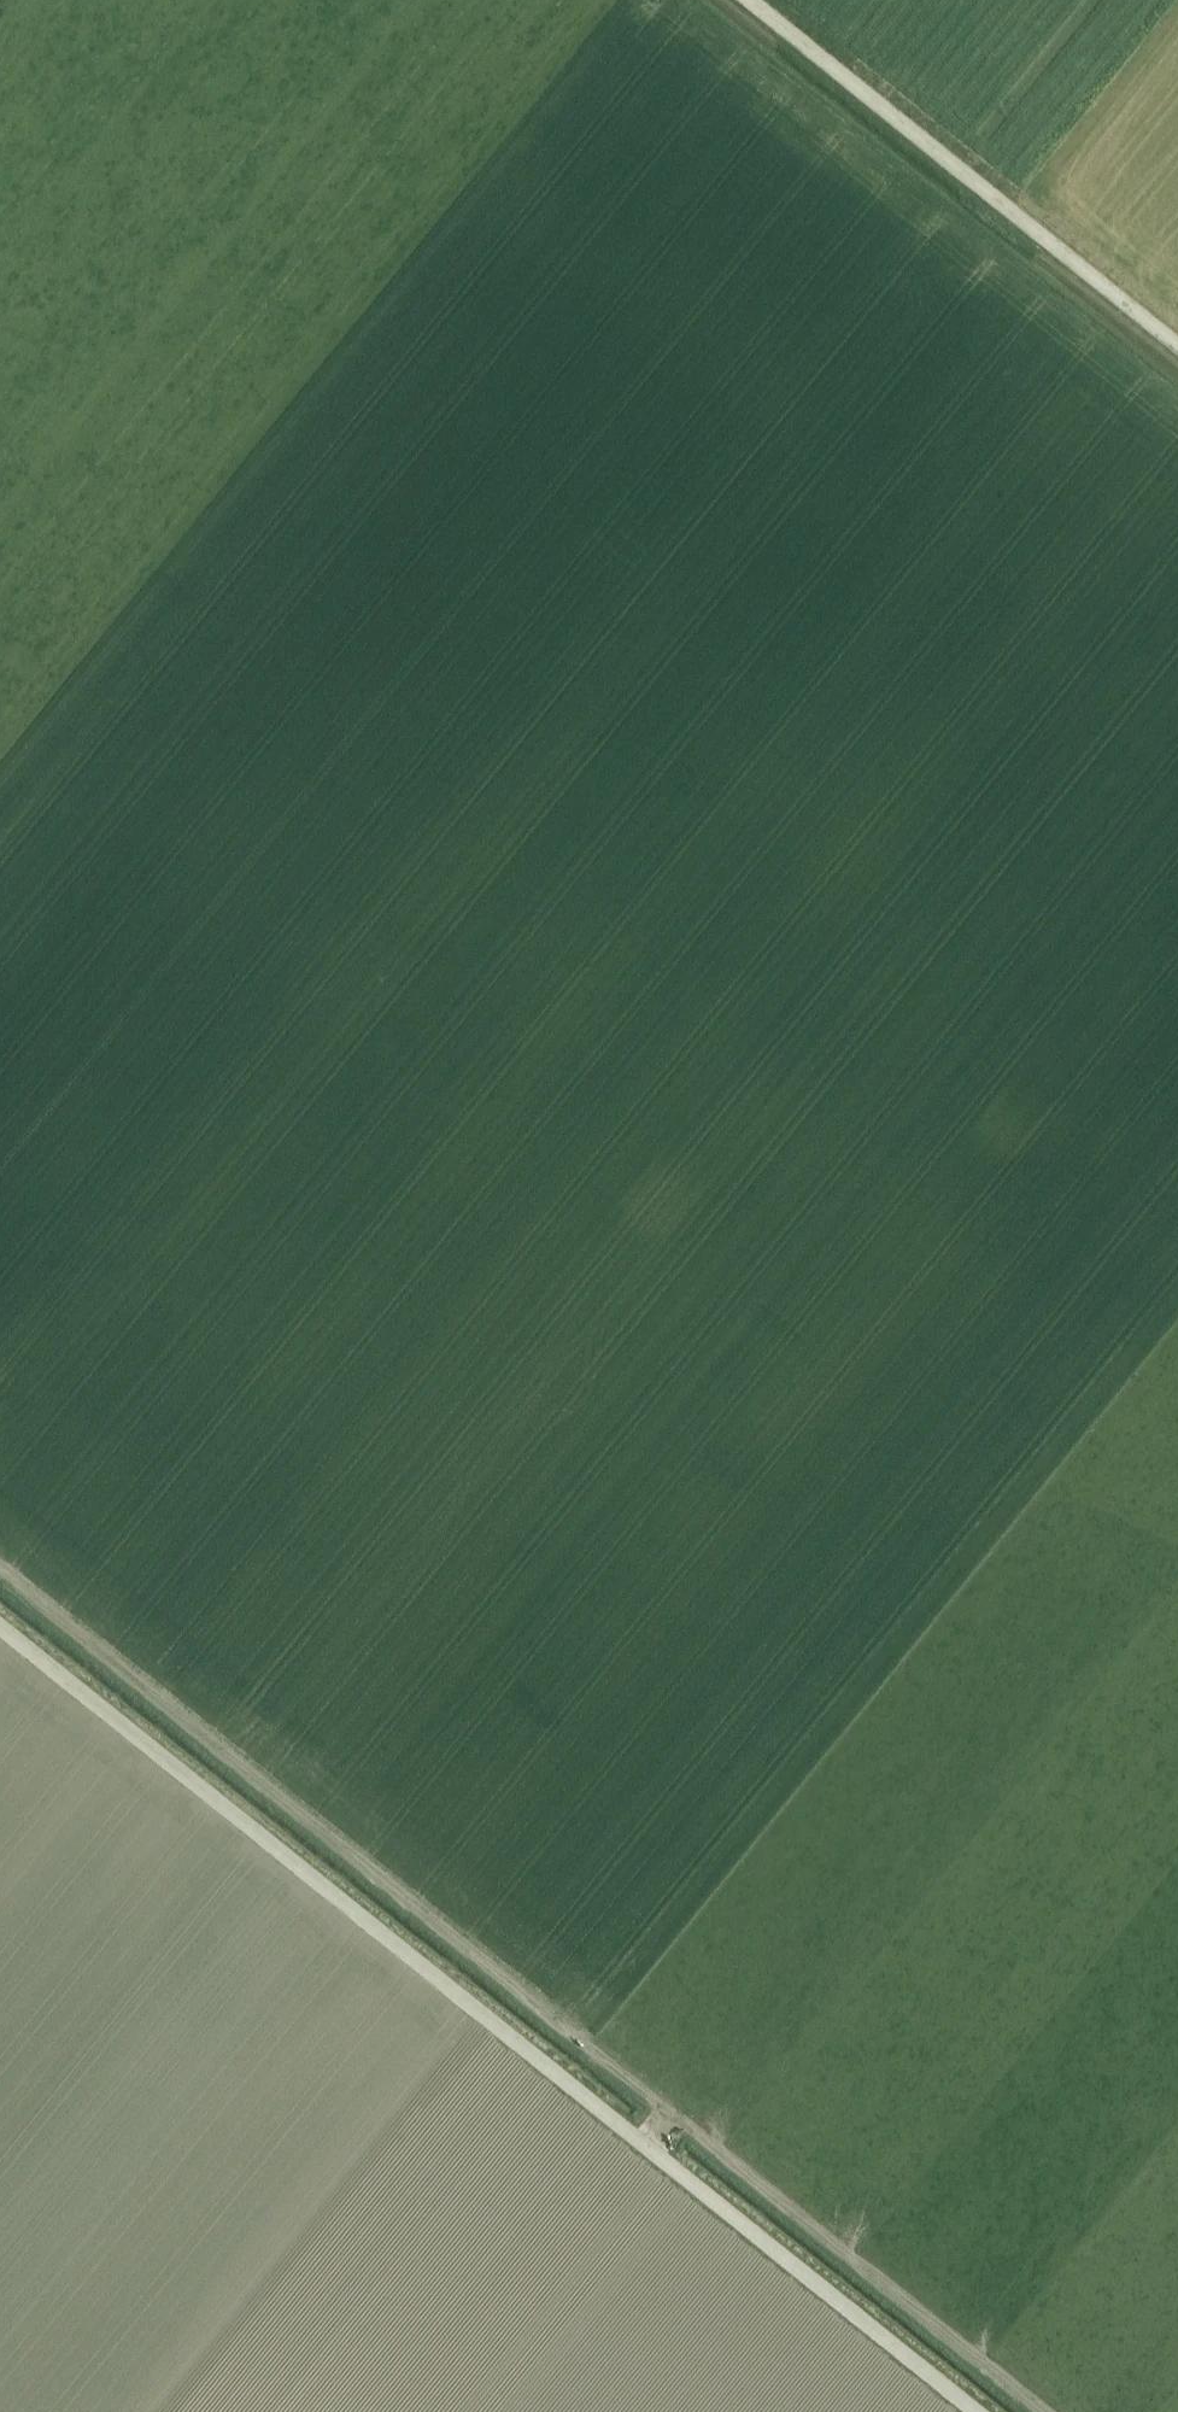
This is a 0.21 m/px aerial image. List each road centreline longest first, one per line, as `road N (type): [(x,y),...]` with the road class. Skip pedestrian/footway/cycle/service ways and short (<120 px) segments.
road 1 (track): [(735,0),(1177,358)]

